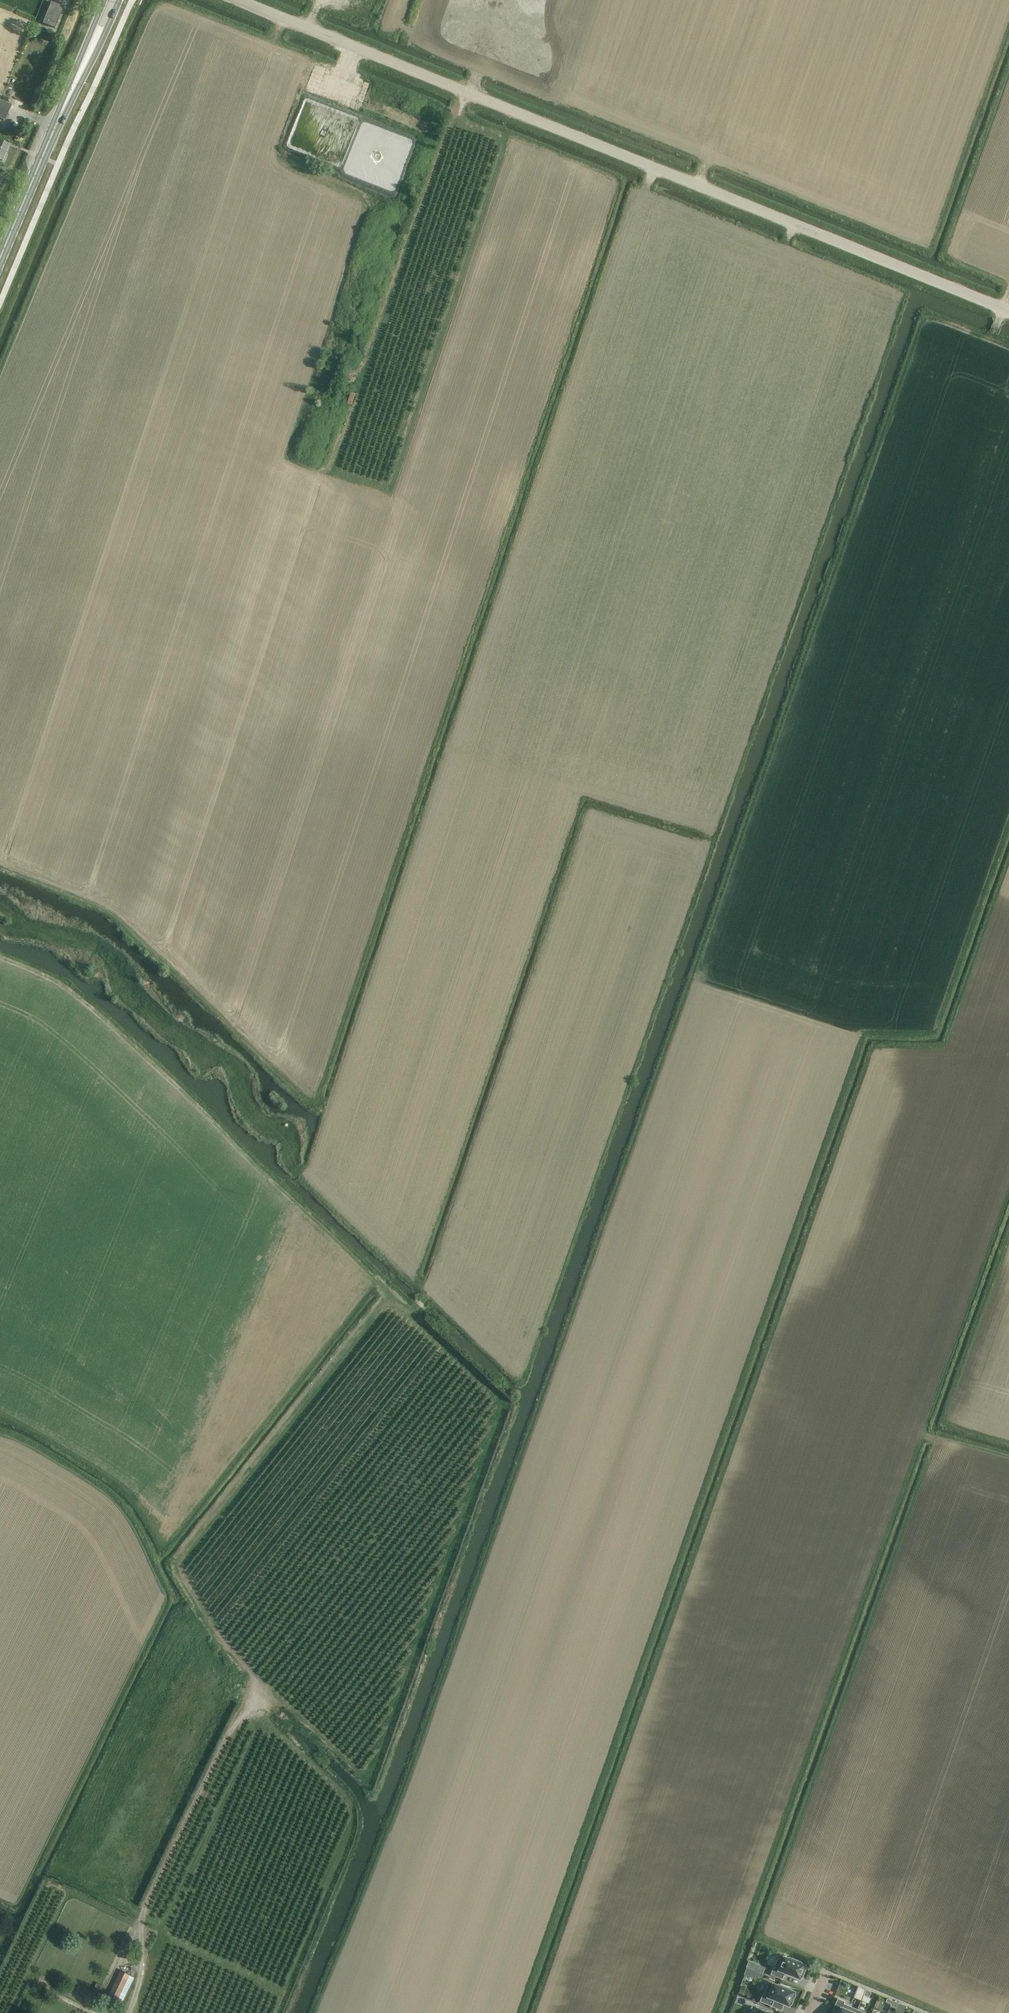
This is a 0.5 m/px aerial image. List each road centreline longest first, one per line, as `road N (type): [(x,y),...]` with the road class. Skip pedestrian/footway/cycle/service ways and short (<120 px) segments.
road 1 (unclassified): [(1008,311),(236,0)]
road 2 (track): [(130,2012),(142,1975),(143,1914),(233,1729),(258,1703)]
road 3 (secondary): [(0,259),(111,0)]

